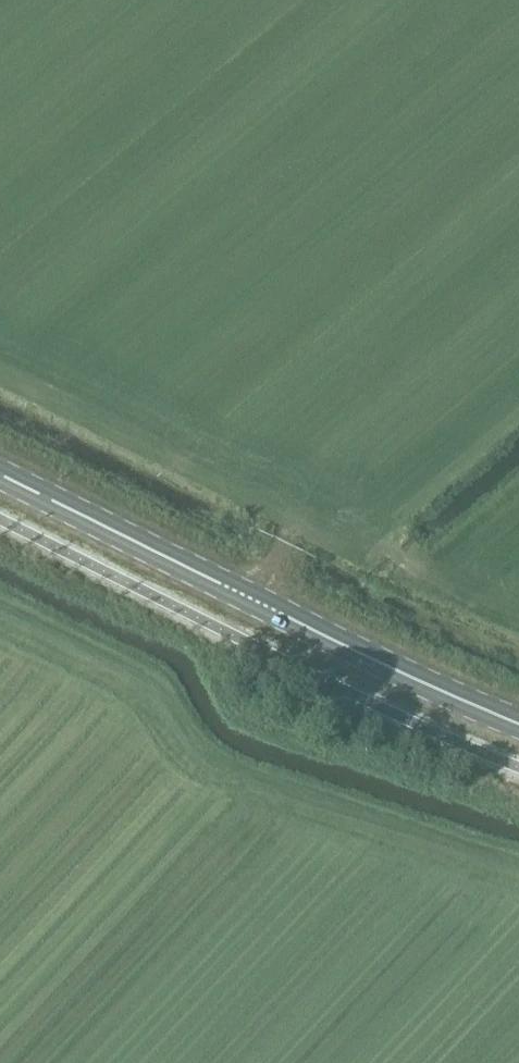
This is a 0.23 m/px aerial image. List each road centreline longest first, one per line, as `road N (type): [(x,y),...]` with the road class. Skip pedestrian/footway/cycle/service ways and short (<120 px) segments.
road 1 (primary): [(518,723),(0,472)]

